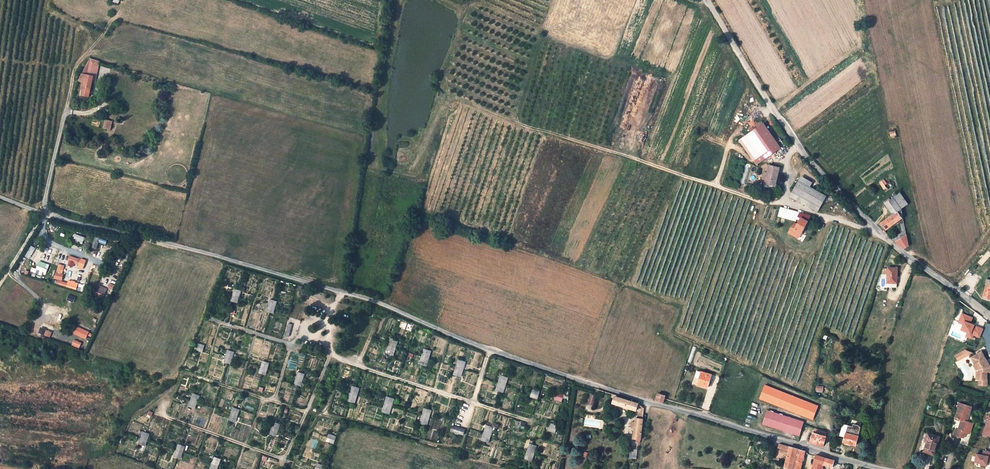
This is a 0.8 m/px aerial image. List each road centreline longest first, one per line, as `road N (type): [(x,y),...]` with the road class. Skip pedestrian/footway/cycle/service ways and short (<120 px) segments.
road 1 (residential): [(879,468),(573,378),(361,297),(0,198)]
road 2 (unclassified): [(989,317),(898,249),(806,158),(707,0)]
road 3 (track): [(164,416),(281,458),(308,409)]

